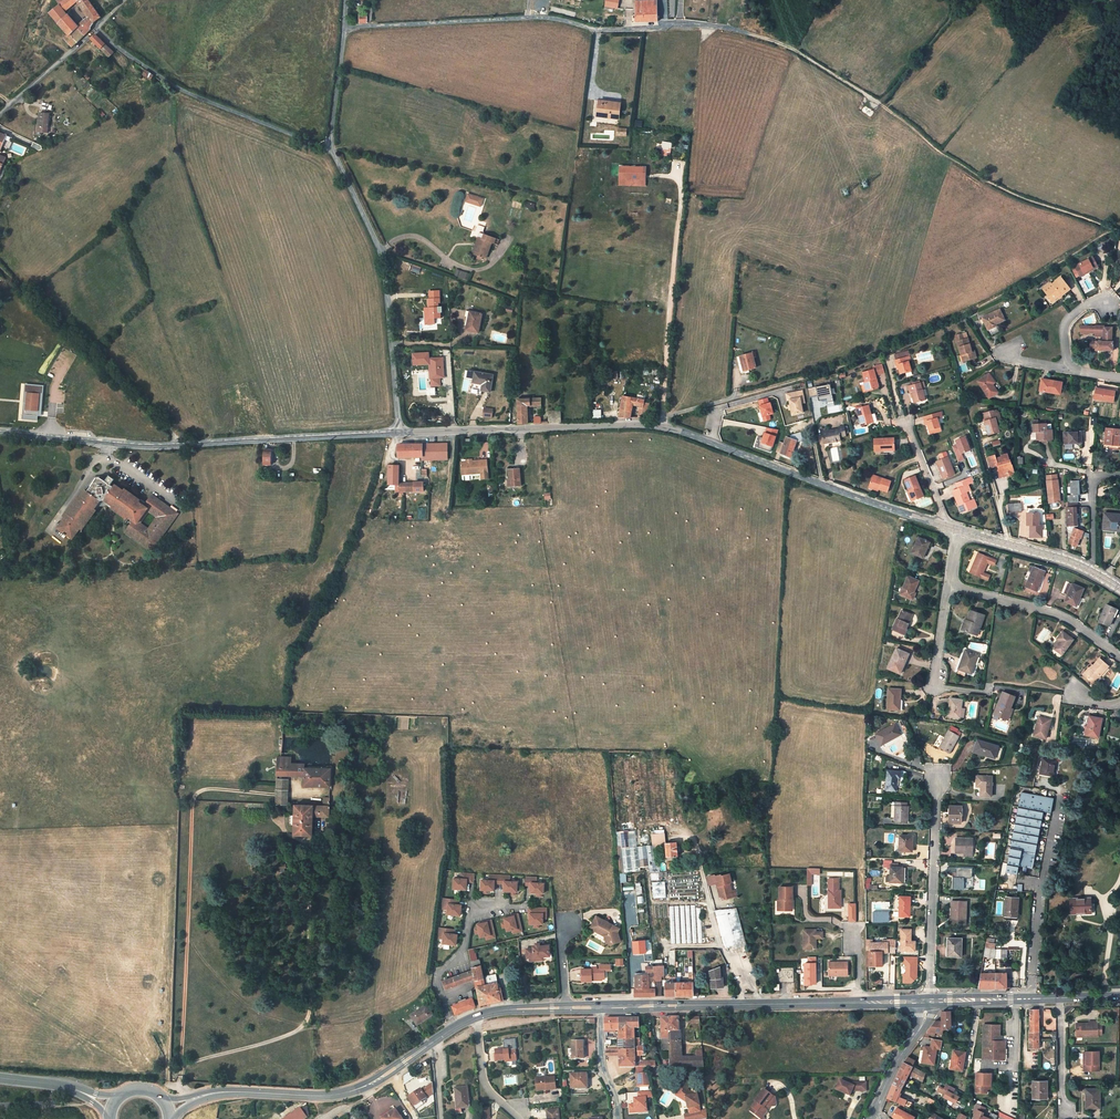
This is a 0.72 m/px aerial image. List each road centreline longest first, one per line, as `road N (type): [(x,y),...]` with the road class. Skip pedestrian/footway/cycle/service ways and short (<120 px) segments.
road 1 (residential): [(345,27),(542,17),(598,30),(701,24),(747,33)]
road 2 (unclassified): [(0,433),(150,445),(399,433)]
road 3 (residential): [(0,115),(97,28),(183,91),(331,149)]
road 4 (secondary): [(927,1001),(598,1007)]
road 5 (residential): [(660,425),(940,526)]
road 6 (unclassified): [(331,149),(380,252),(399,433)]
road 7 (unclassified): [(399,433),(660,425)]
road 8 (secondary): [(457,1027),(347,1092),(221,1093)]
road 9 (residential): [(937,782),(927,1001)]
road 10 (secondary): [(1119,997),(927,1001)]
road 11 (residential): [(1119,657),(1066,618),(948,587)]
road 12 (residential): [(457,1027),(437,985),(465,950),(472,907),(519,906)]
road 13 (track): [(747,33),(796,51),(880,103)]
road 14 (residential): [(957,531),(1091,574)]
road 15 (residential): [(872,1114),(925,1020),(927,1001)]
road 16 (secondary): [(598,1007),(474,1019)]
road 17 (unclassified): [(345,27),(331,149)]
road 18 (residential): [(1119,475),(1092,479),(1091,574)]

